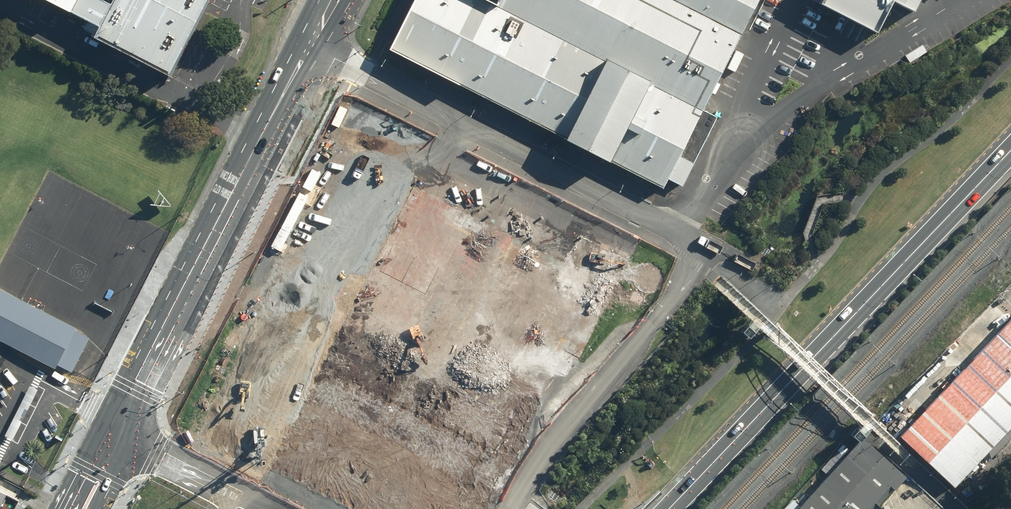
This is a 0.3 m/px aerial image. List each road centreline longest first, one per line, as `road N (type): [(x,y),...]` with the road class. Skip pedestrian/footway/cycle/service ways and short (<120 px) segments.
road 1 (primary): [(669,508),(1010,150)]
road 2 (unclassified): [(745,262),(310,46)]
road 3 (secondary): [(310,46),(110,425)]
road 4 (unclassified): [(277,508),(110,425)]

